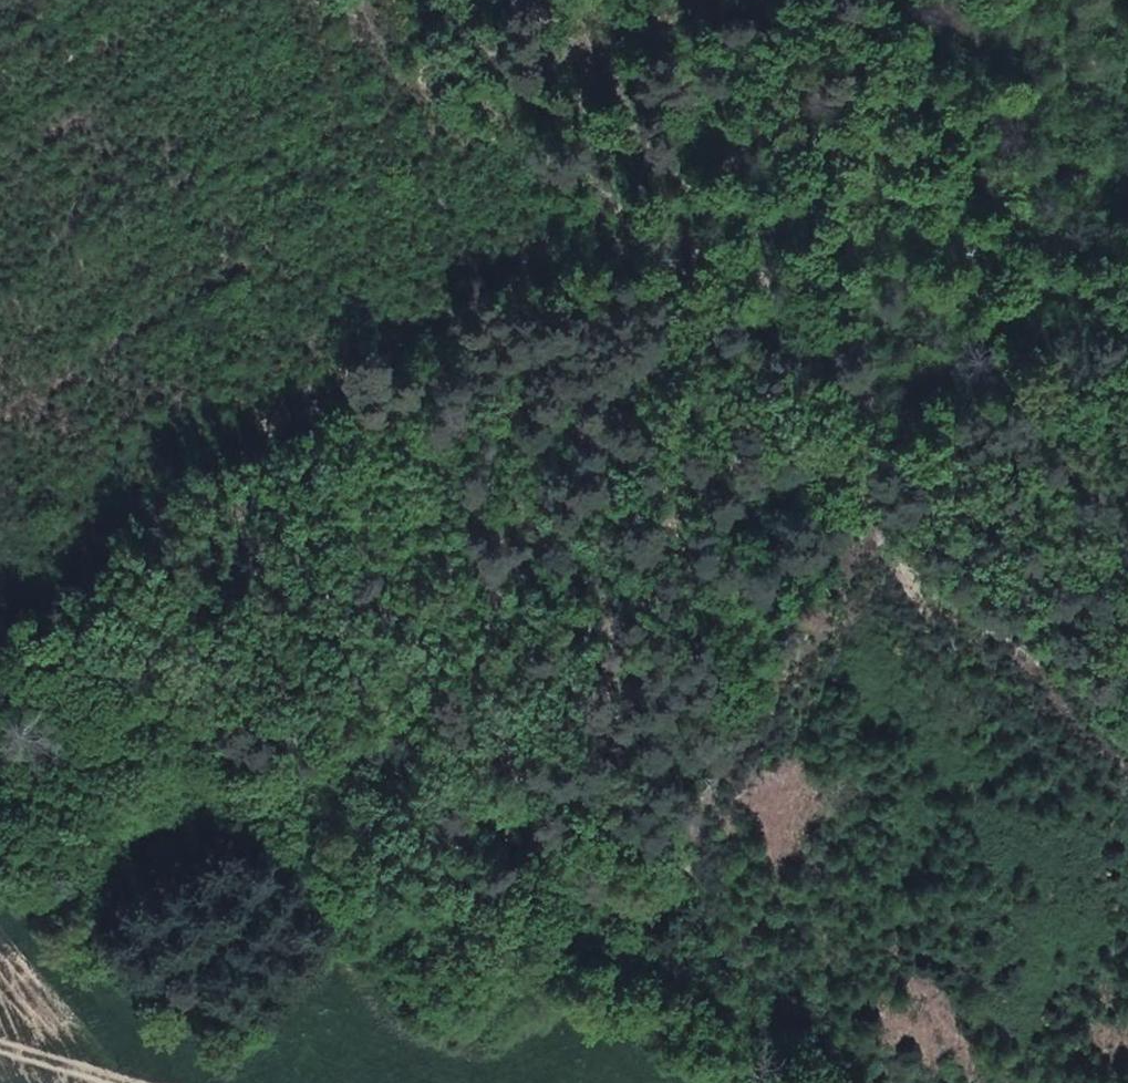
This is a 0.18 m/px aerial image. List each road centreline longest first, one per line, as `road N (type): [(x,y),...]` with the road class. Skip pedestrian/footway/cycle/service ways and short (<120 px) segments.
road 1 (track): [(0,1046),(131,1082)]

